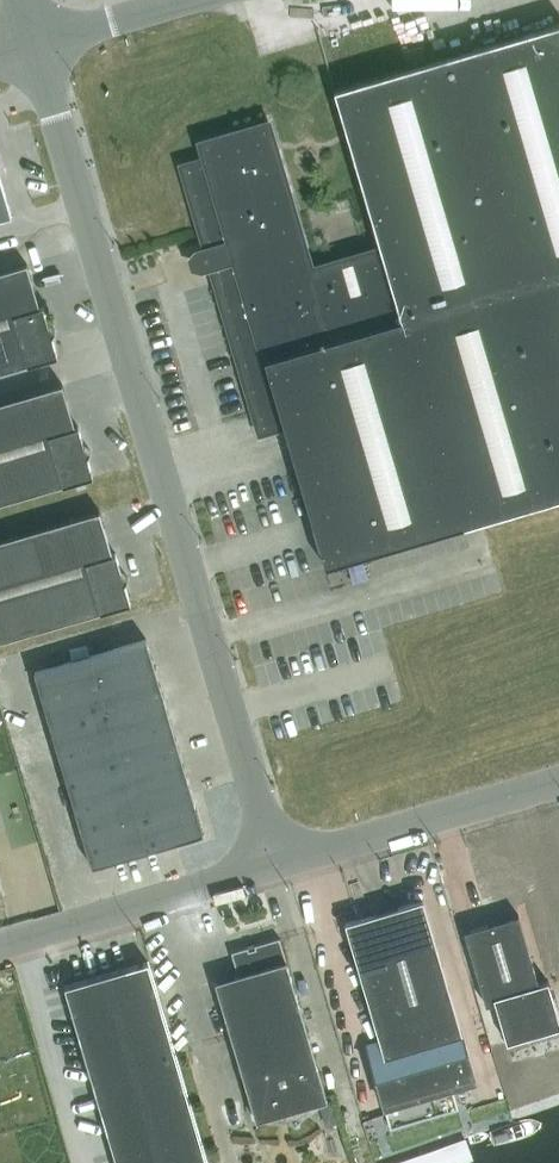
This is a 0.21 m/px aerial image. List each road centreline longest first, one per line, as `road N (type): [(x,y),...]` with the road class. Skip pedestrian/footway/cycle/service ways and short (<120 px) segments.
road 1 (unclassified): [(276,864),(34,43)]
road 2 (unclassified): [(276,864),(558,780)]
road 3 (unclassified): [(0,945),(276,864)]
road 4 (unclassified): [(34,43),(182,0)]

